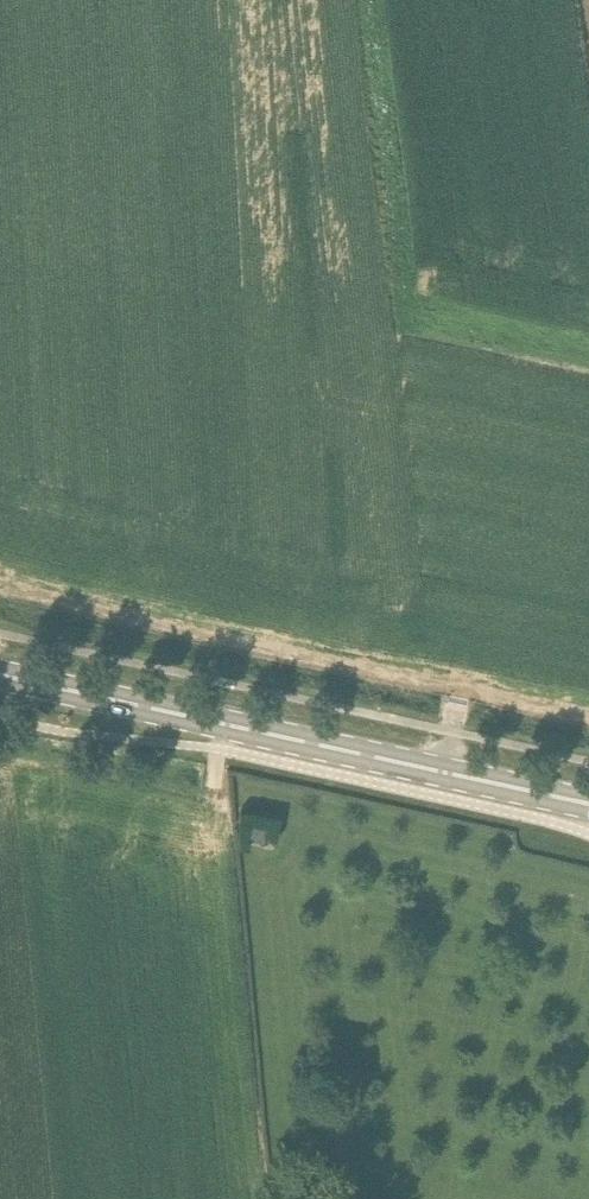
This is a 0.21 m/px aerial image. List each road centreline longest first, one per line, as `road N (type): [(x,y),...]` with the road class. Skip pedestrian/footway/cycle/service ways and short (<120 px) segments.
road 1 (primary): [(588,806),(0,677)]

